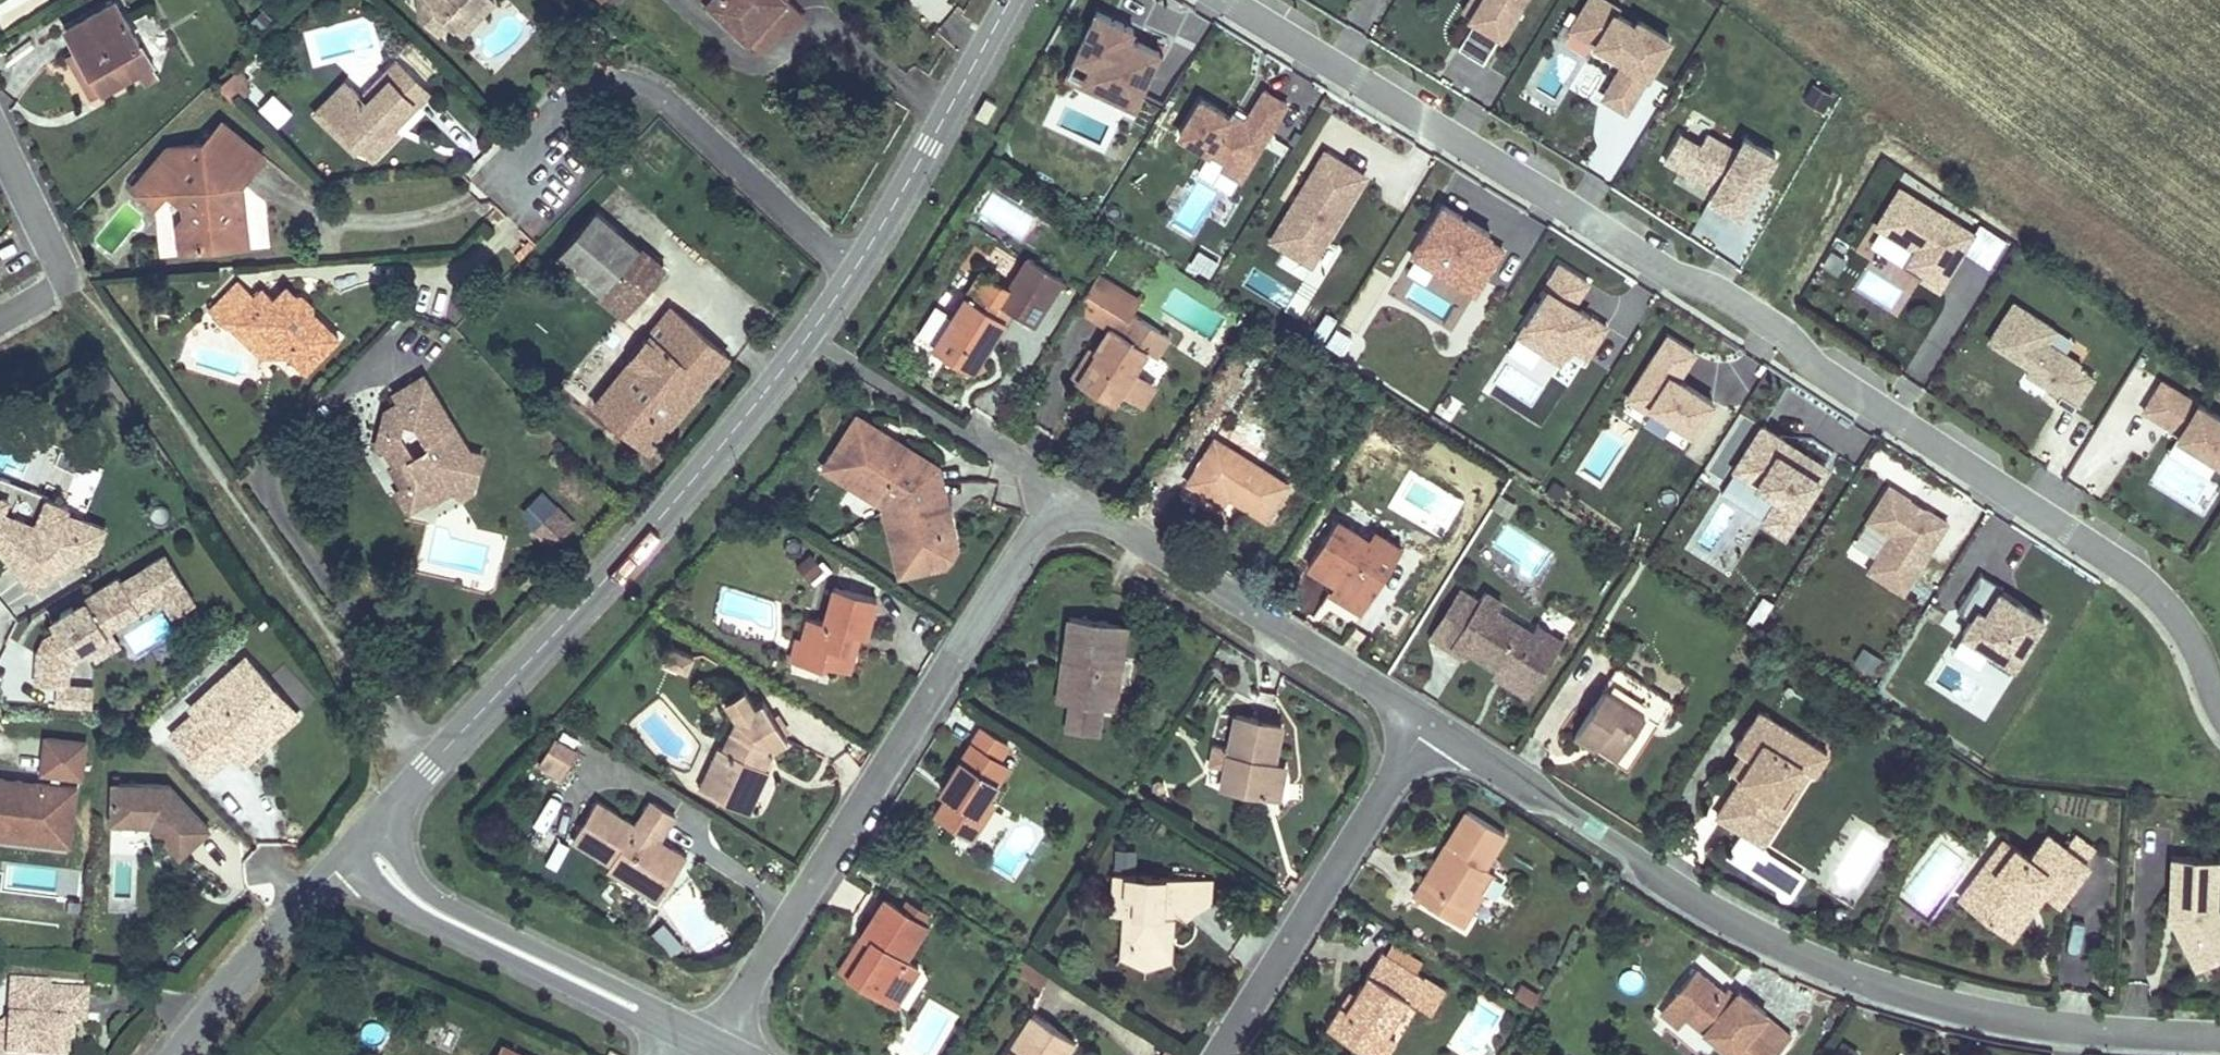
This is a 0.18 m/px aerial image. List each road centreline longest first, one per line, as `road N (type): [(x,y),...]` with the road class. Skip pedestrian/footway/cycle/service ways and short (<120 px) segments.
road 1 (residential): [(1221,0),(2136,574),(2179,616),(2219,706)]
road 2 (residential): [(369,844),(427,766),(572,616),(763,392),(857,256),(1011,0)]
road 3 (residential): [(1425,725),(1730,918),(1875,979),(2041,1019),(2219,1038)]
road 4 (residential): [(706,1043),(1064,485)]
road 5 (residential): [(1064,485),(1425,725)]
road 6 (residential): [(369,844),(411,900),(706,1043)]
road 7 (residential): [(1218,1054),(1425,725)]
road 8 (residential): [(173,1054),(278,933),(369,844)]
road 9 (residential): [(73,271),(0,123)]

